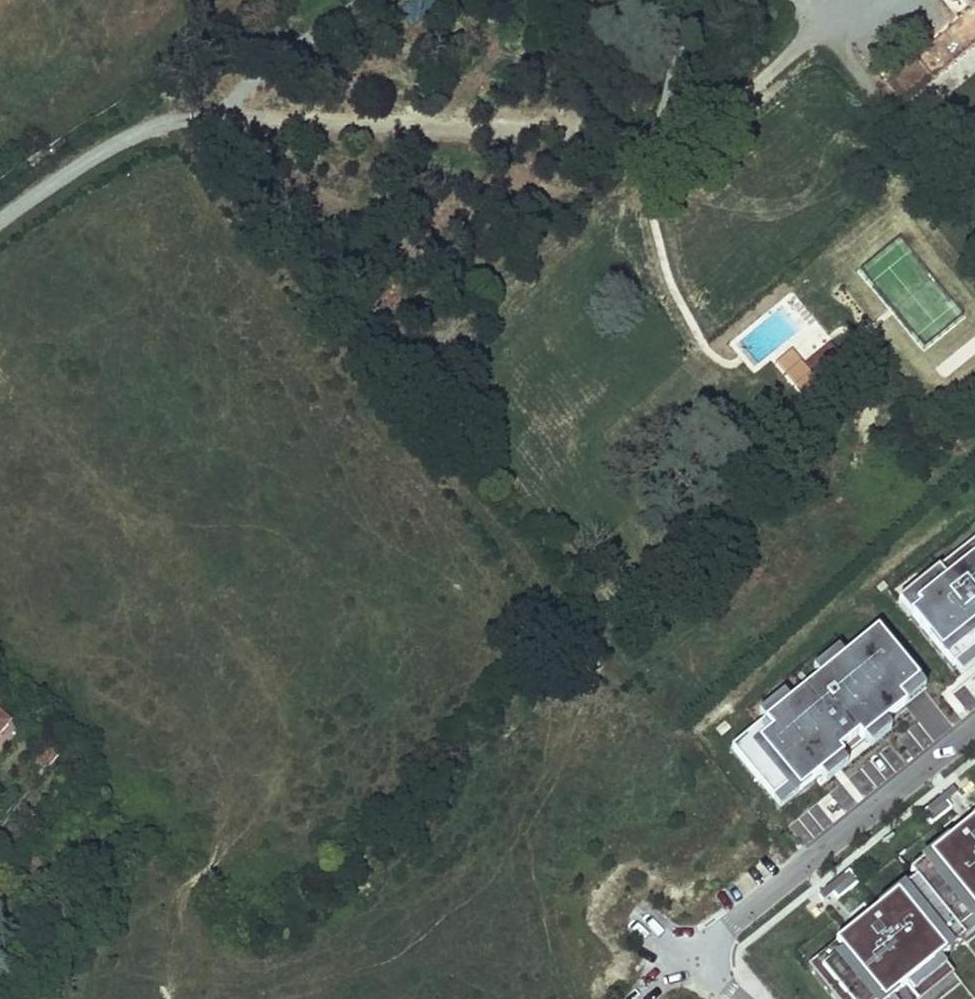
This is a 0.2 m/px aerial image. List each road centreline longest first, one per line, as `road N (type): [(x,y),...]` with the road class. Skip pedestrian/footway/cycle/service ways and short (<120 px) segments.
road 1 (residential): [(735,998),(719,987),(711,959),(722,927),(974,728)]

